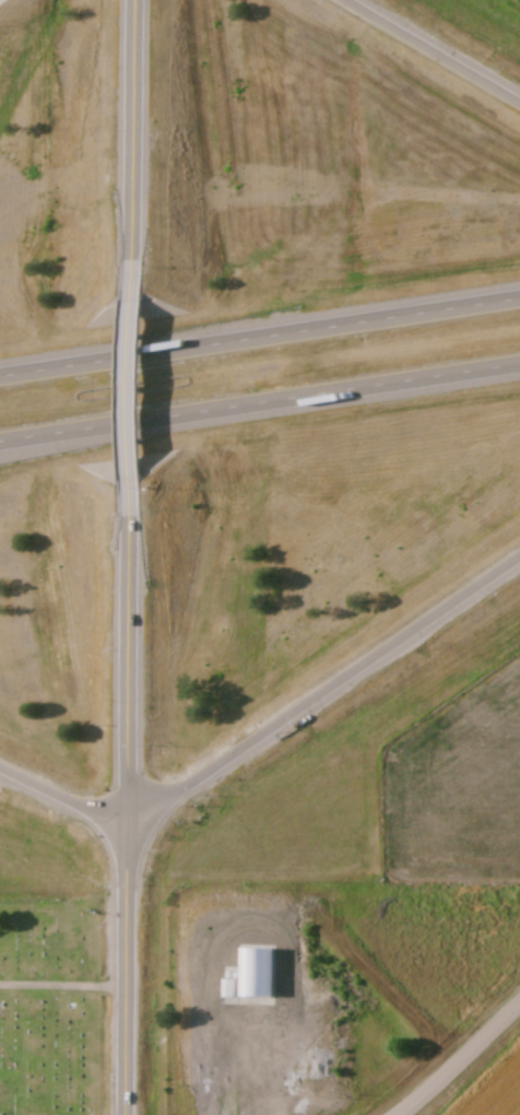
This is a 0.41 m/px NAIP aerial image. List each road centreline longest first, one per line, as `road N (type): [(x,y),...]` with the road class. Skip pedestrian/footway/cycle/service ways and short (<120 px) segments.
road 1 (motorway): [(519,295),(0,374)]
road 2 (motorway): [(0,439),(519,362)]
road 3 (motorway): [(123,817),(220,770),(519,562)]
road 4 (secondary): [(123,817),(121,481)]
road 5 (tertiary): [(126,1114),(123,817)]
road 6 (secondary): [(123,294),(130,0)]
road 7 (motorway): [(519,103),(344,0)]
road 8 (secondary): [(121,481),(123,294)]
road 9 (tertiary): [(396,1114),(519,1007)]
road 10 (motorway): [(0,766),(123,817)]

